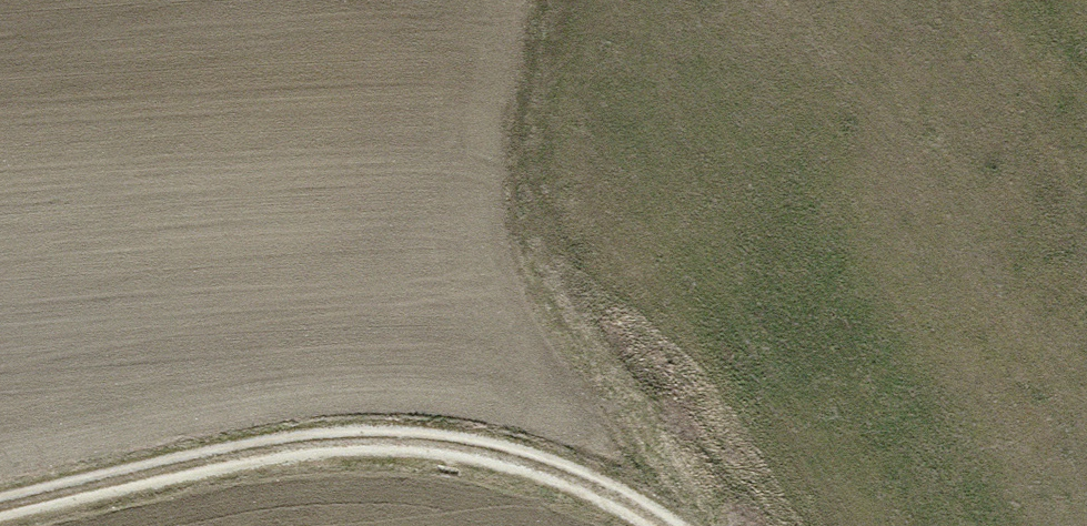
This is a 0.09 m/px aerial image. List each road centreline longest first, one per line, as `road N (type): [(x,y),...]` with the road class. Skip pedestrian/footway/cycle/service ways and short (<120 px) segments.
road 1 (track): [(651,525),(635,513),(453,446),(268,440),(0,501)]
road 2 (track): [(542,0),(513,148),(687,525)]

